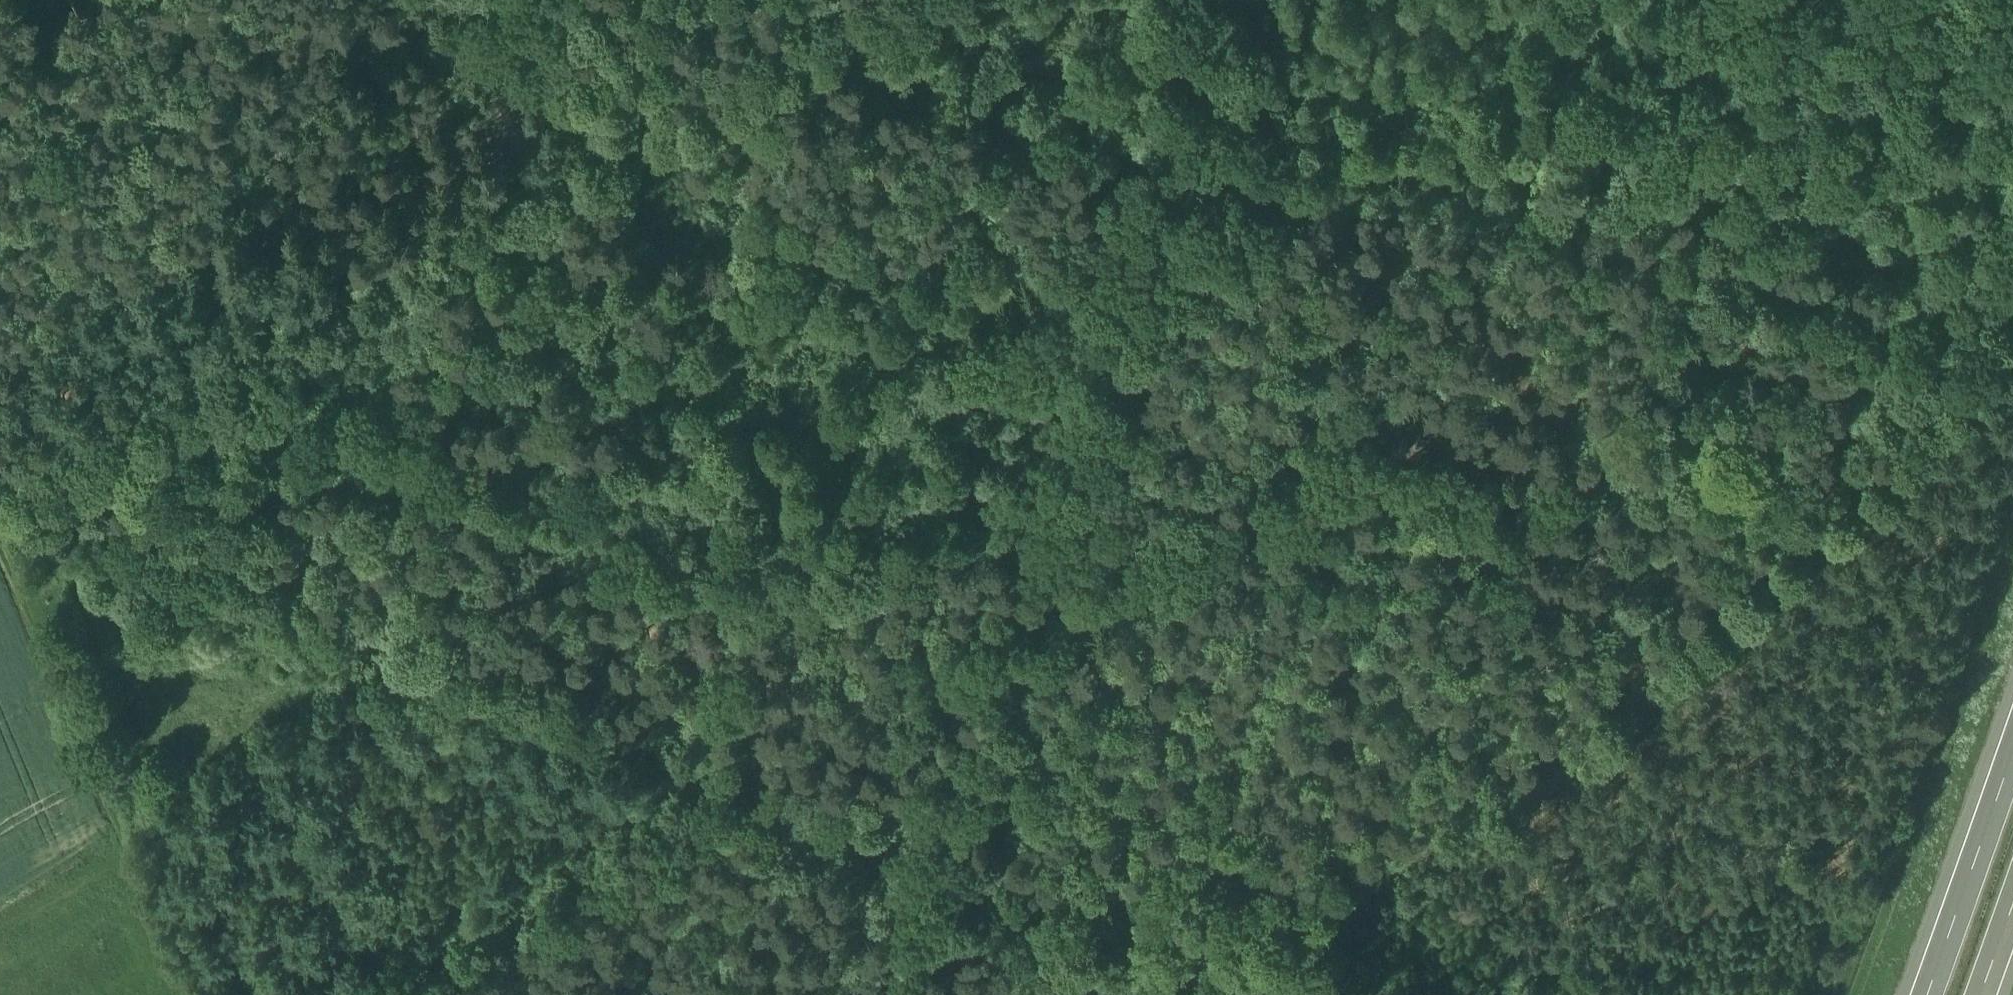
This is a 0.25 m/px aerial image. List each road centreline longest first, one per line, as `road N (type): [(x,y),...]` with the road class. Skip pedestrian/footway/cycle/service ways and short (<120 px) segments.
road 1 (motorway): [(2012,742),(1923,994)]

